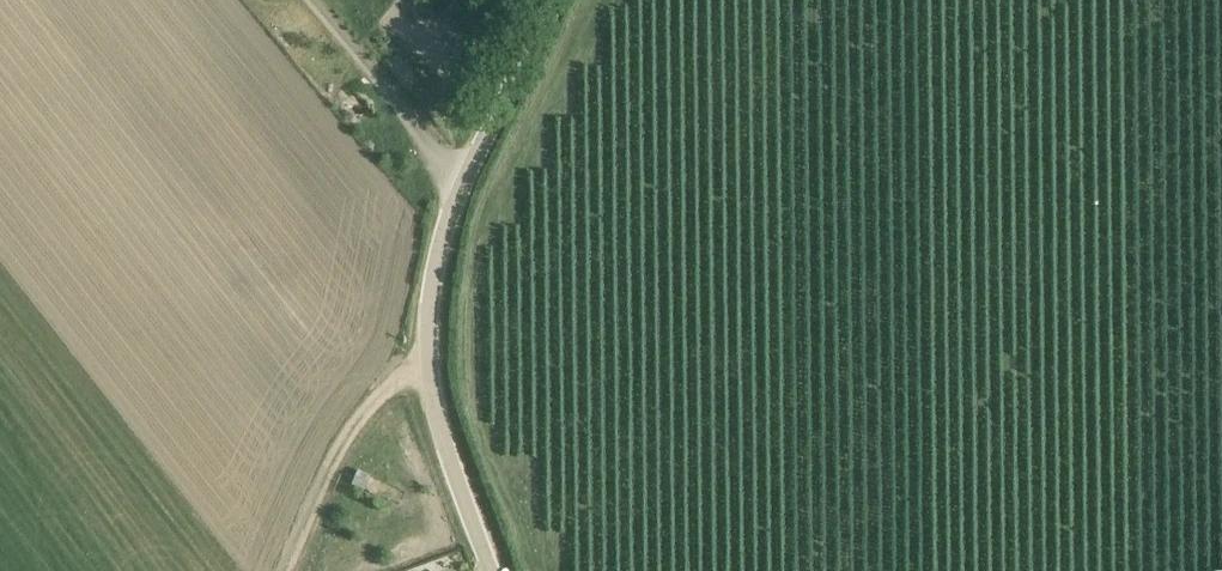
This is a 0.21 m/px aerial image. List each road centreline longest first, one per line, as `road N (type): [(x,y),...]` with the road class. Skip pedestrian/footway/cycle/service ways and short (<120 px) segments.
road 1 (unclassified): [(490,570),(436,417),(427,342),(431,279),(455,191),(559,0)]

